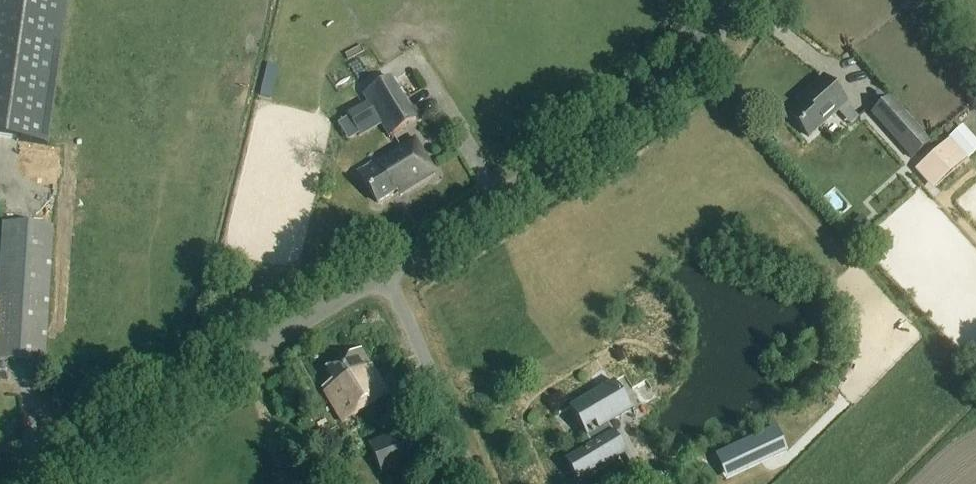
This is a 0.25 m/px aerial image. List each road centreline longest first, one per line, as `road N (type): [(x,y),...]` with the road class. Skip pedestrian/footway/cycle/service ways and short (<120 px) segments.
road 1 (unclassified): [(382,268),(611,132),(682,68),(736,0)]
road 2 (unclassified): [(34,483),(382,268)]
road 3 (residential): [(476,483),(382,268)]

